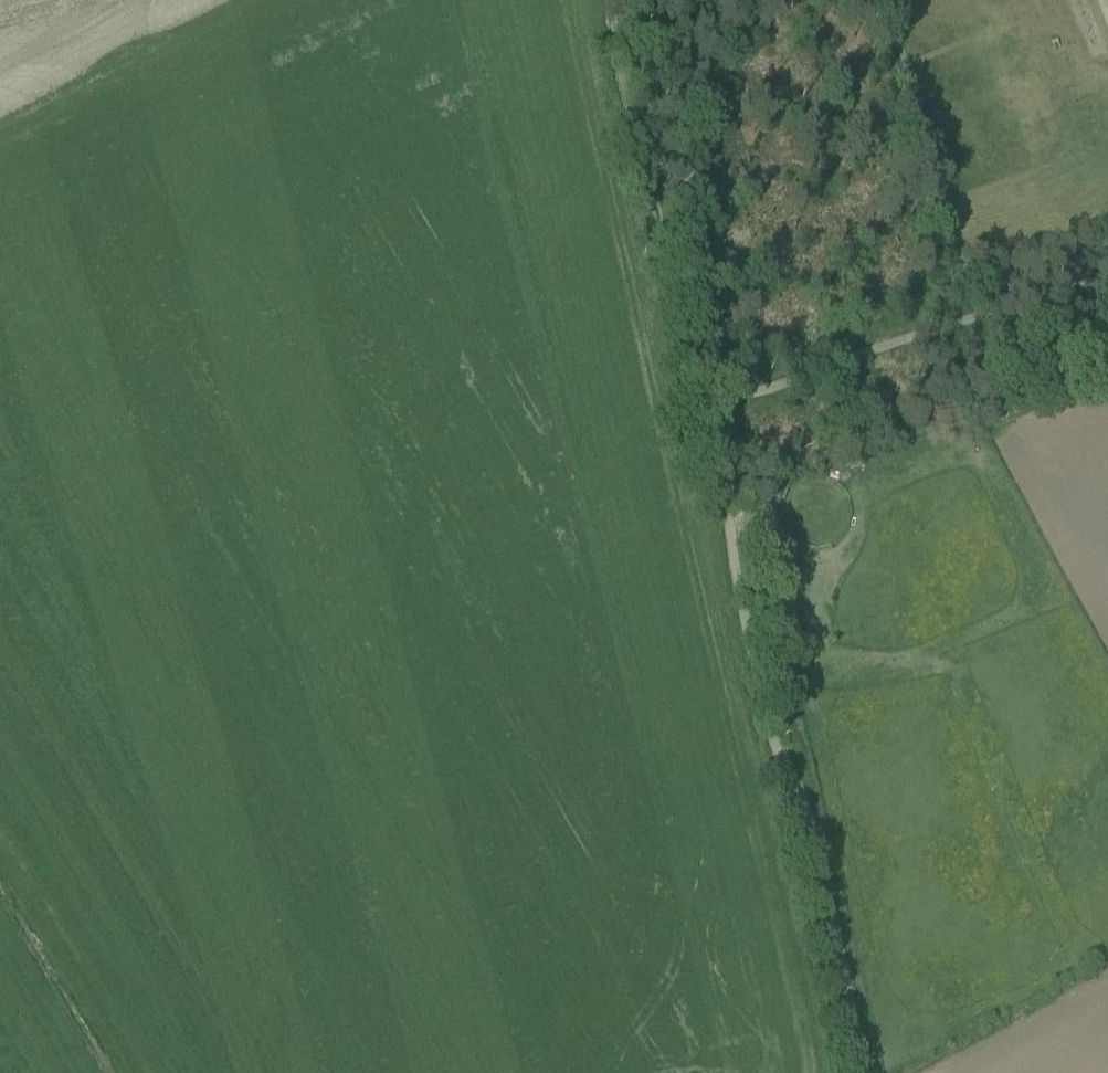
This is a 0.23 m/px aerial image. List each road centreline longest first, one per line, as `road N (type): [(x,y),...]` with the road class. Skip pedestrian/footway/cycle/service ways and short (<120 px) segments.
road 1 (track): [(701,421),(604,0)]

